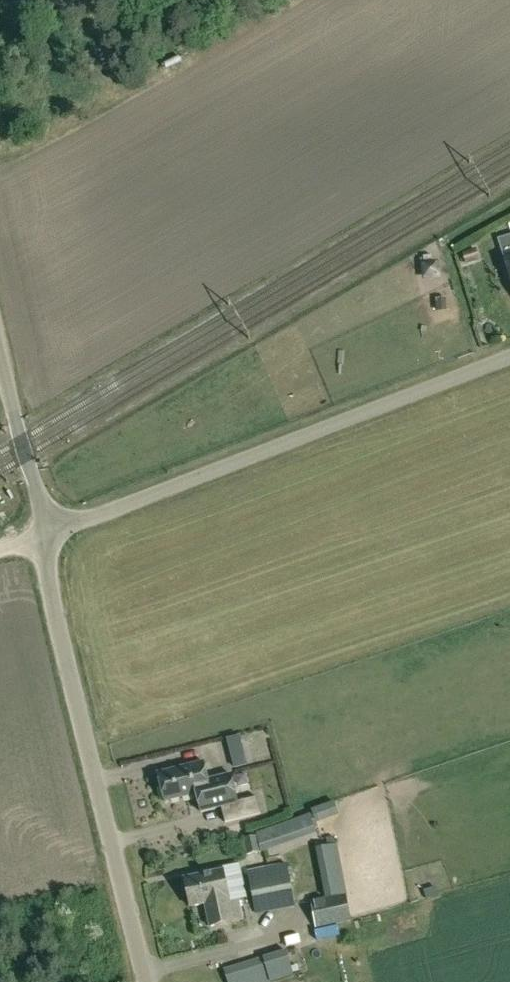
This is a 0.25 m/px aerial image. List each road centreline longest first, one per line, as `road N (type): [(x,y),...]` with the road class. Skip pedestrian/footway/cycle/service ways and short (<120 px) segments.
road 1 (unclassified): [(46,534),(509,355)]
road 2 (unclassified): [(148,981),(52,604),(46,534)]
road 3 (track): [(0,165),(319,0)]
road 4 (unclassified): [(46,534),(0,353)]

